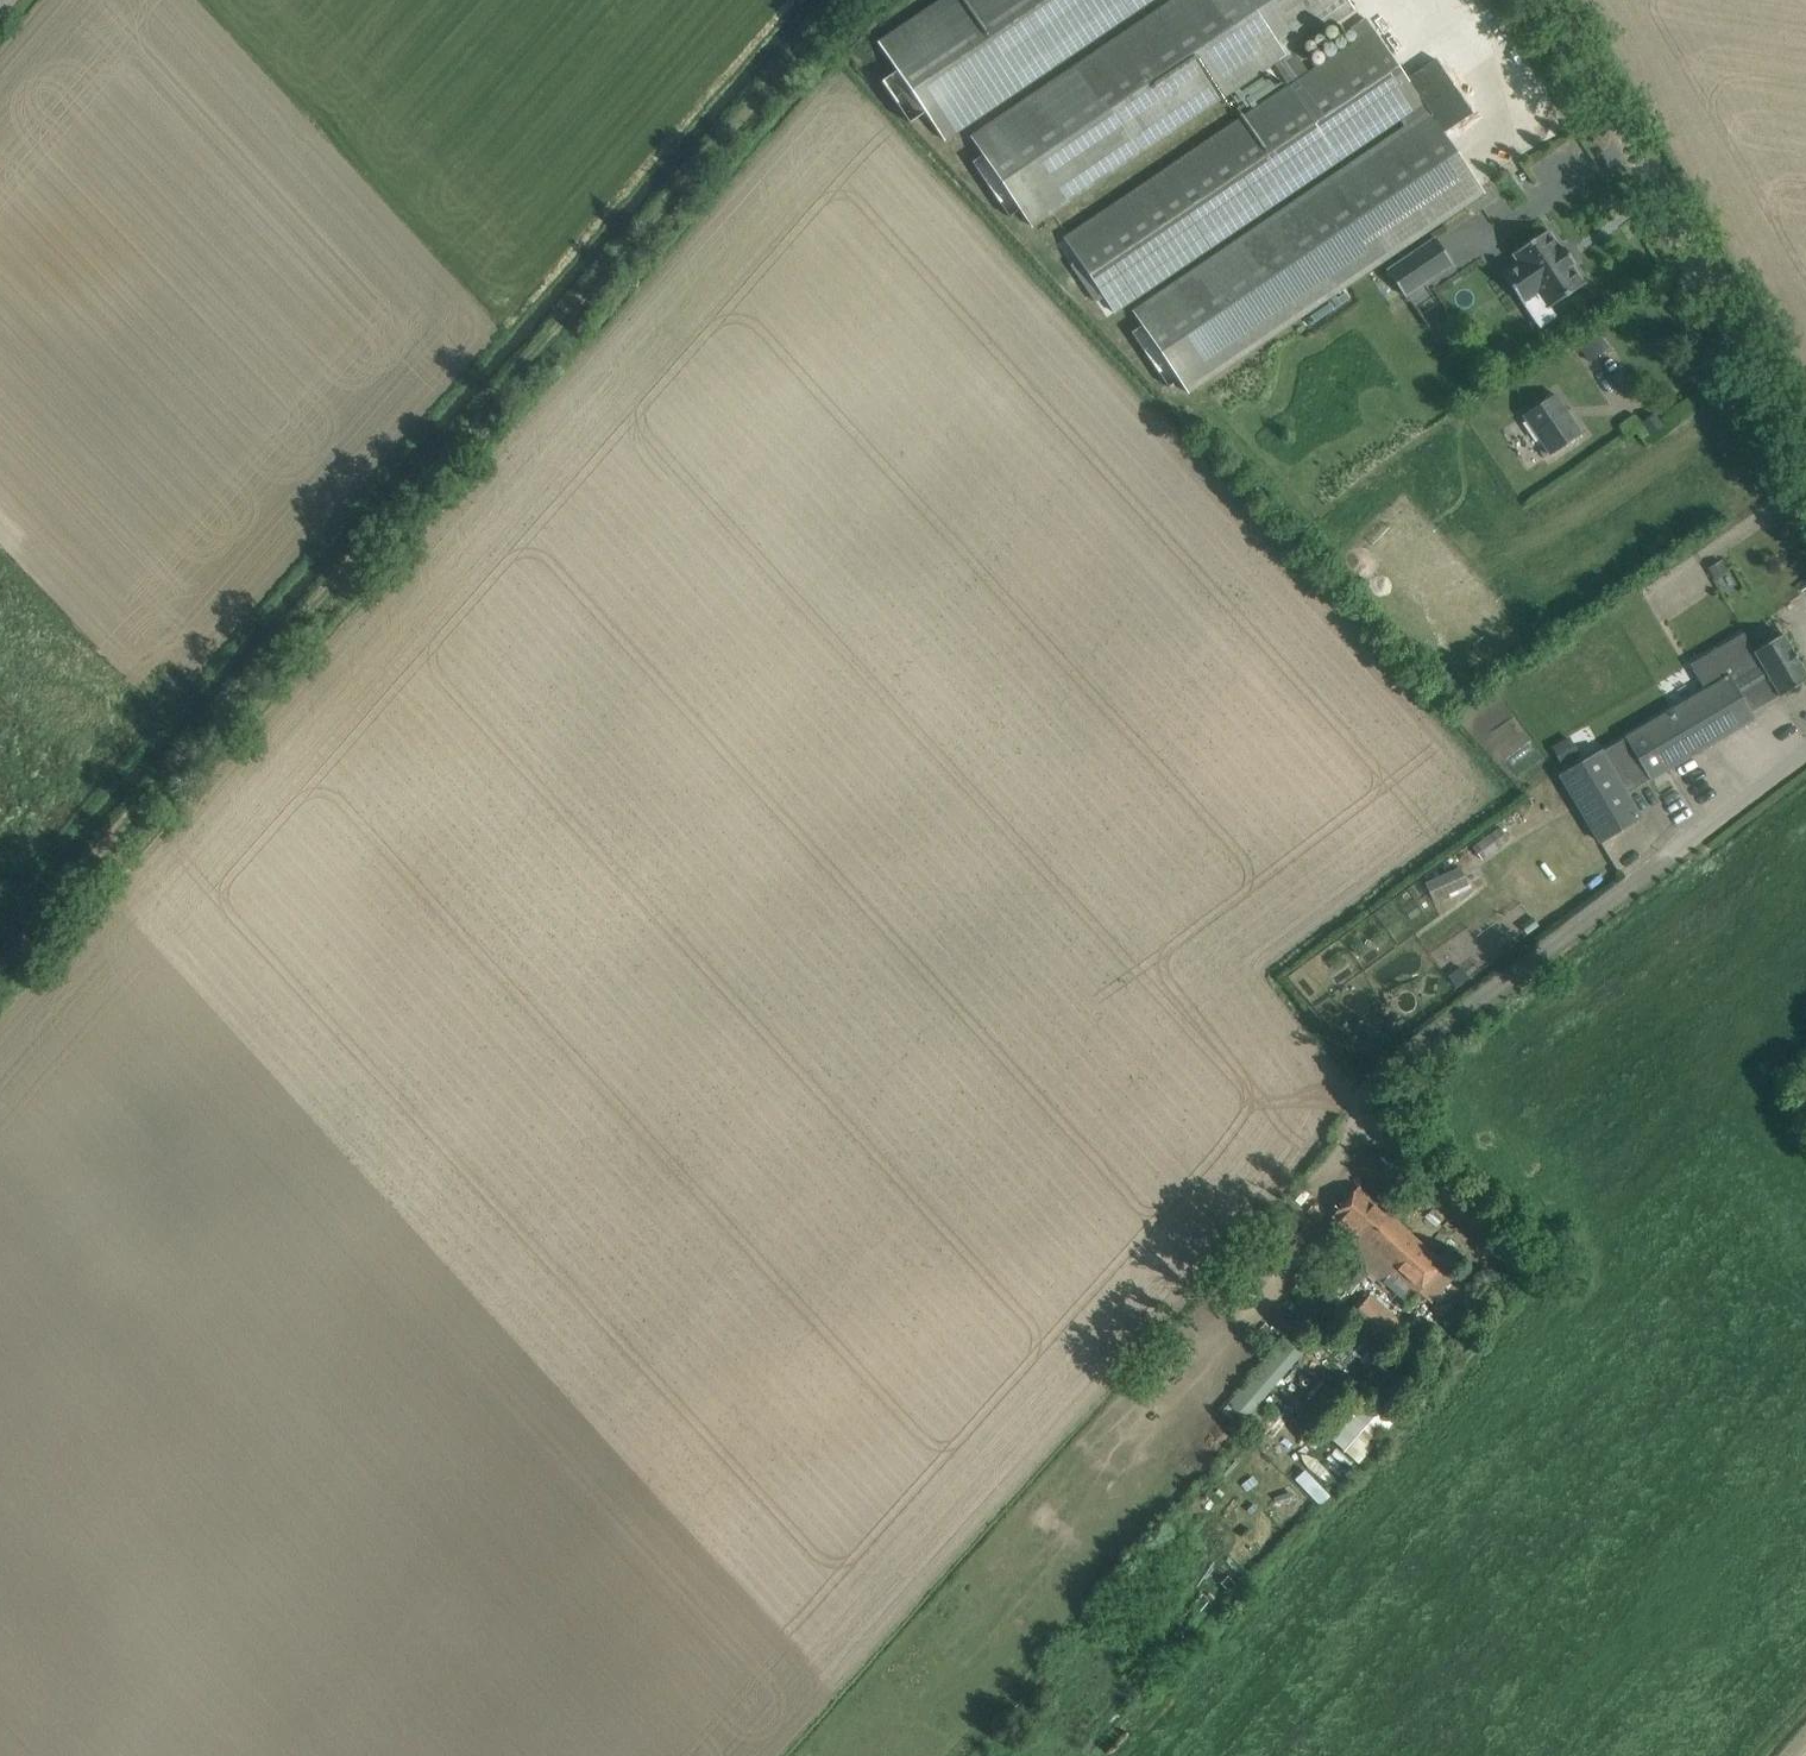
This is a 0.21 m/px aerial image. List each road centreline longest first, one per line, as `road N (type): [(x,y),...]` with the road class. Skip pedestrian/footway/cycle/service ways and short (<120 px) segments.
road 1 (track): [(0,971),(840,0)]
road 2 (unclassified): [(1380,1064),(1805,743)]
road 3 (tertiary): [(1805,463),(1546,0)]

